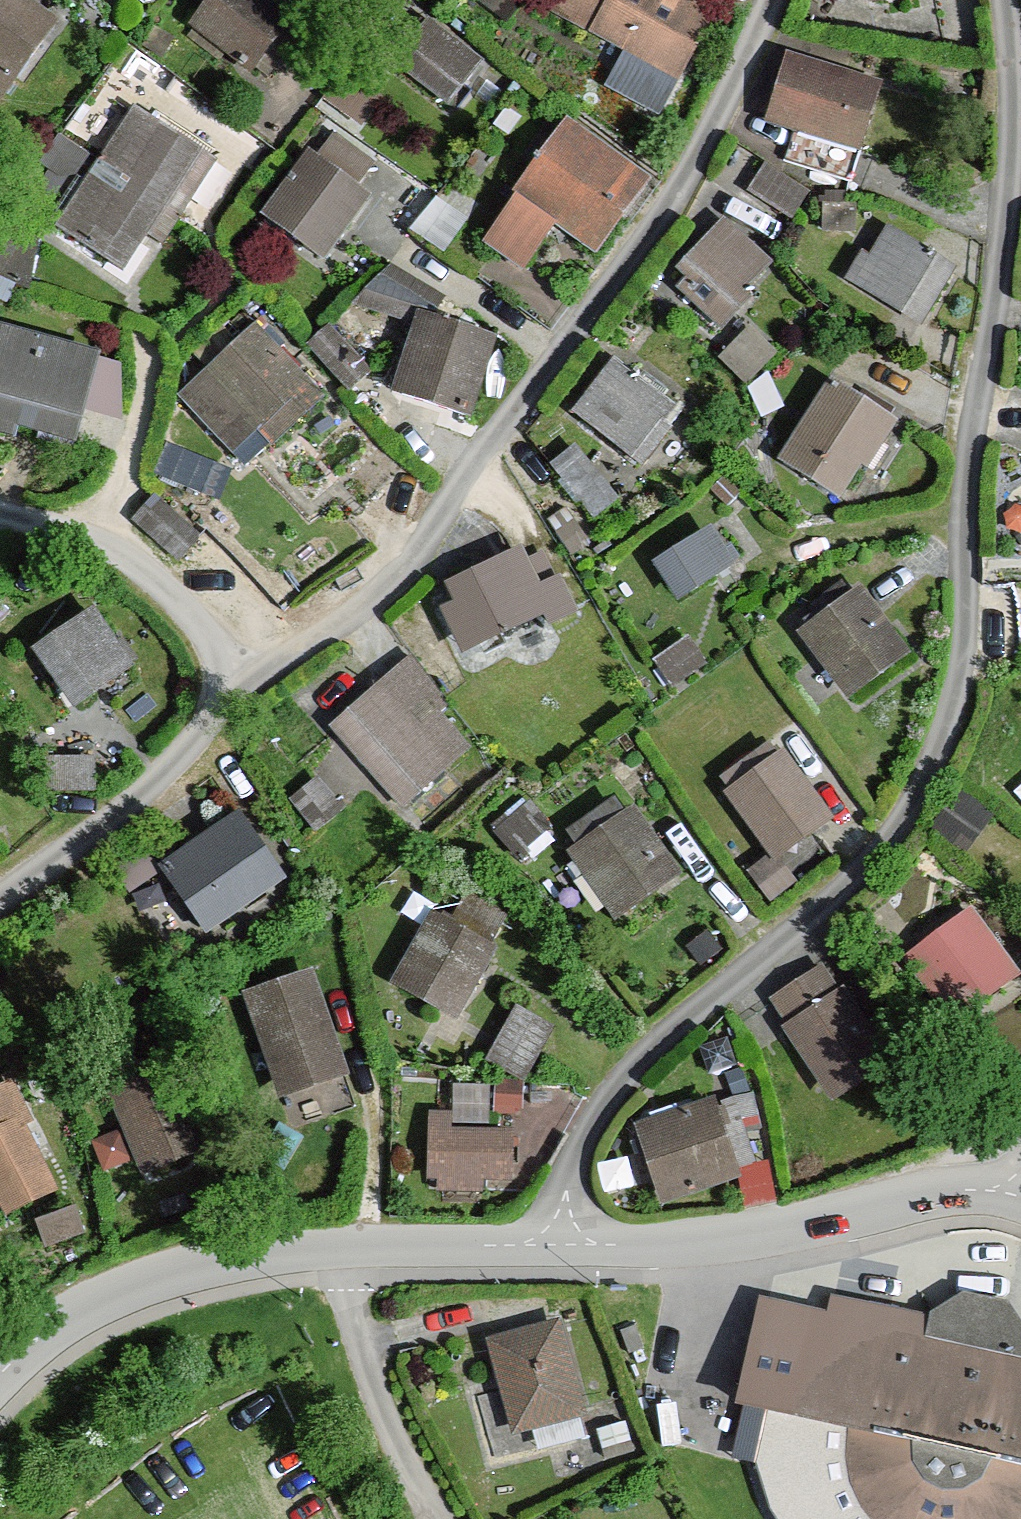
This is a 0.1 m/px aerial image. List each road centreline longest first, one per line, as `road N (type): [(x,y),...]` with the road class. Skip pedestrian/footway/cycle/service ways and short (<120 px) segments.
road 1 (residential): [(1020,1196),(957,1193),(764,1237),(559,1252),(332,1252),(212,1269),(114,1302),(0,1379)]

